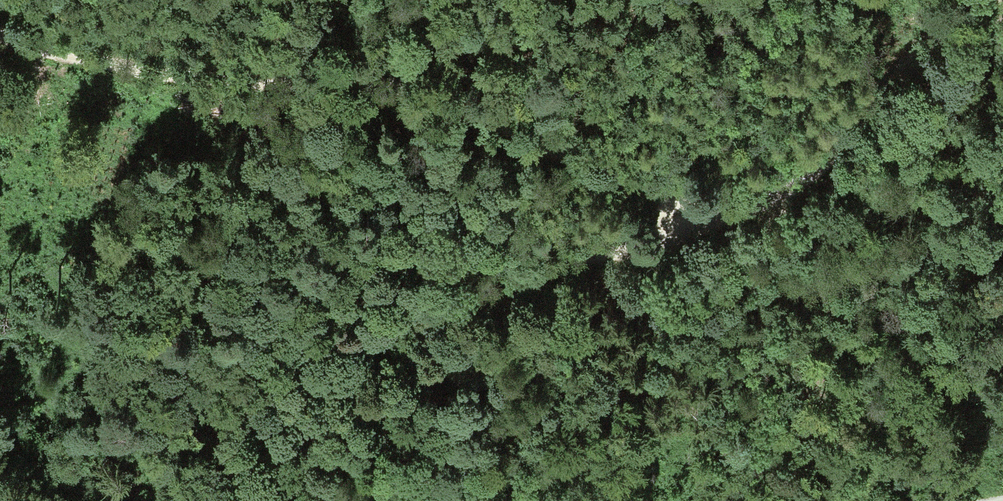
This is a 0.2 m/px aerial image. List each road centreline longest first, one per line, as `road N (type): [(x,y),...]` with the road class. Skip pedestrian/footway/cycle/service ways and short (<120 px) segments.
road 1 (track): [(170,500),(266,404),(377,324),(493,273),(762,202),(834,154),(899,74)]
road 2 (track): [(0,33),(79,59),(175,77),(369,83),(421,93),(660,189),(675,229)]

